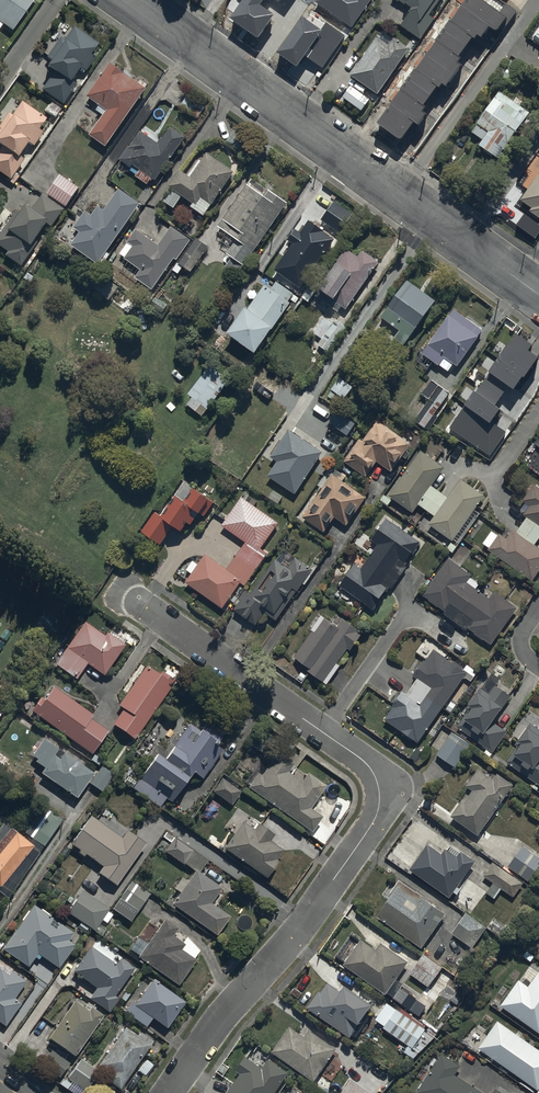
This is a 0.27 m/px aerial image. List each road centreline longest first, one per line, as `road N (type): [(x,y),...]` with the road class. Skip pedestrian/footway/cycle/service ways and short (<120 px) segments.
road 1 (residential): [(168,1092),(310,912),(379,804),(363,760),(144,607)]
road 2 (residential): [(538,292),(135,0)]

